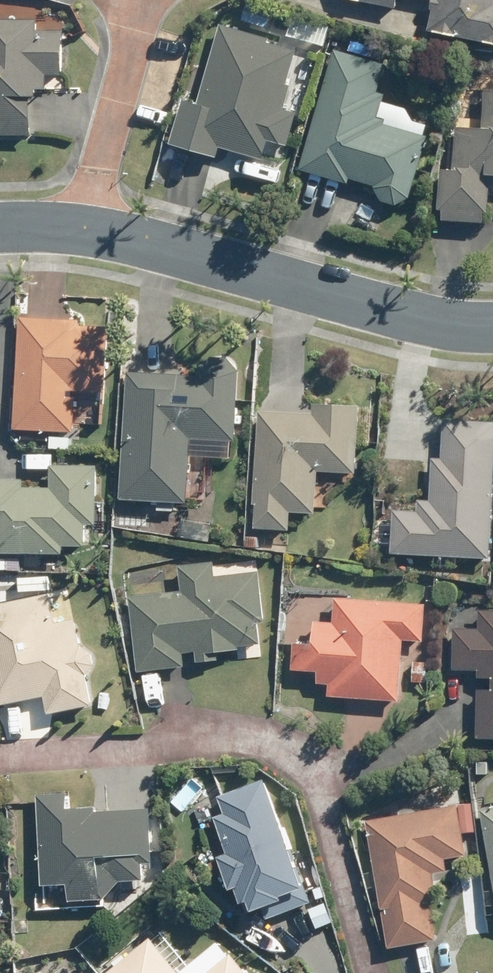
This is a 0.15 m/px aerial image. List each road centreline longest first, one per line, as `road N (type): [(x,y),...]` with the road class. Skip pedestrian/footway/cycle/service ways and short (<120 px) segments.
road 1 (residential): [(0,754),(238,740),(300,758),(319,774),(373,972)]
road 2 (residential): [(86,226),(492,327)]
road 3 (residential): [(140,0),(86,226)]

